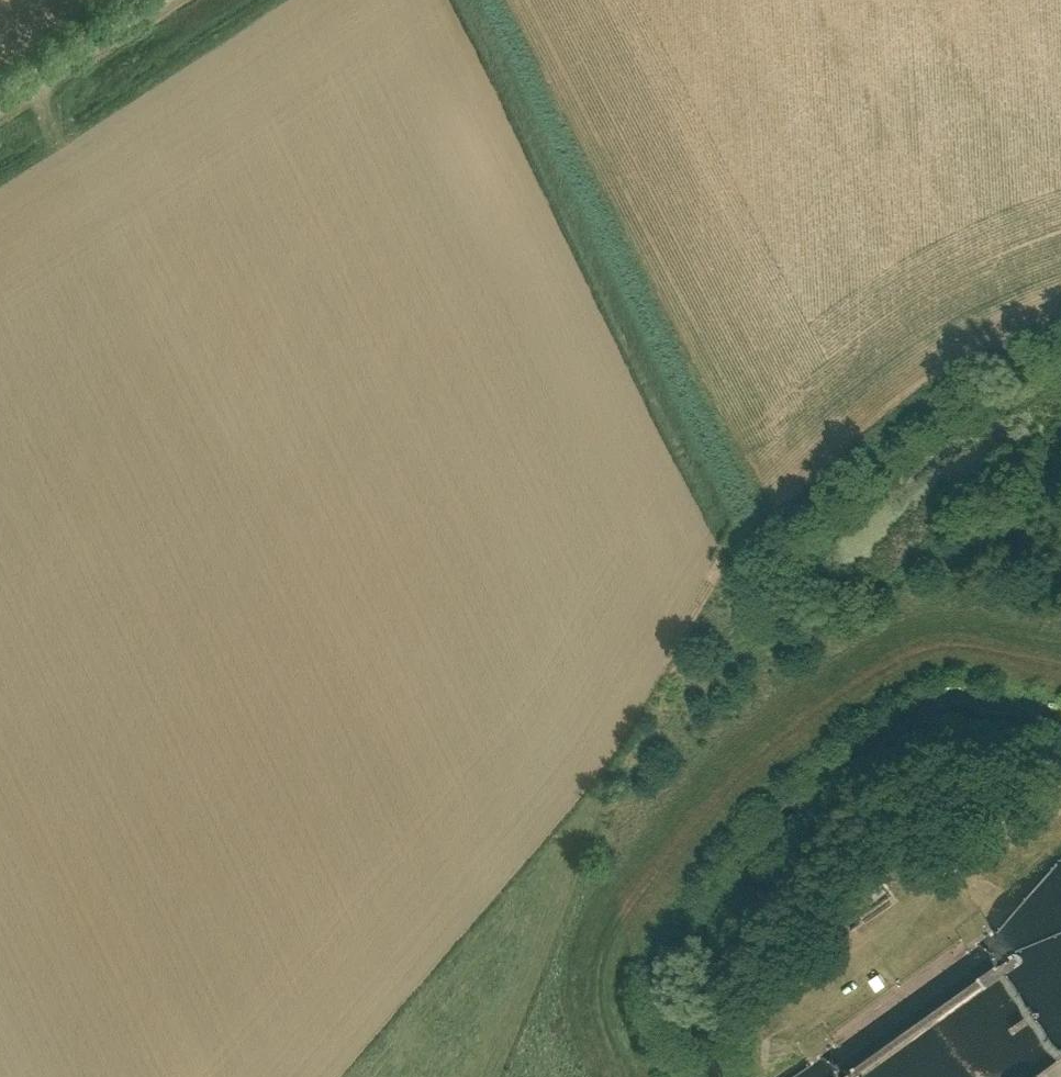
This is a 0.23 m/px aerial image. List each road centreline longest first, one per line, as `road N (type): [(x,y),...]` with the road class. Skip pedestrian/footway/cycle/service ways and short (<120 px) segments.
road 1 (track): [(622,1076),(594,1013),(597,948),(691,820),(768,746),(847,686),(927,644),(953,640),(1060,664)]
road 2 (unclassified): [(0,103),(158,0)]

